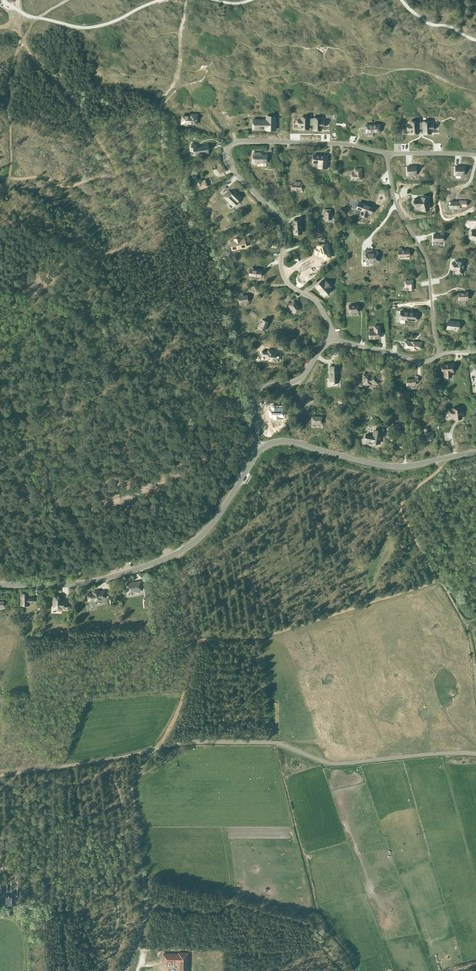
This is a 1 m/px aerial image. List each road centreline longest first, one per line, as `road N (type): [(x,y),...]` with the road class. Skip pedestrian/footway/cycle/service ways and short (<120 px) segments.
road 1 (unclassified): [(331,341),(323,310),(285,278),(283,222),(226,157),(240,142),(387,153)]
road 2 (tertiary): [(0,583),(75,584),(181,551),(211,526),(261,449)]
road 3 (tertiary): [(261,449),(289,441),(394,466),(475,451)]
road 4 (unclassified): [(438,355),(429,261),(397,207),(387,153)]
road 5 (unclassified): [(261,449),(253,409),(259,390),(300,381),(331,341)]

